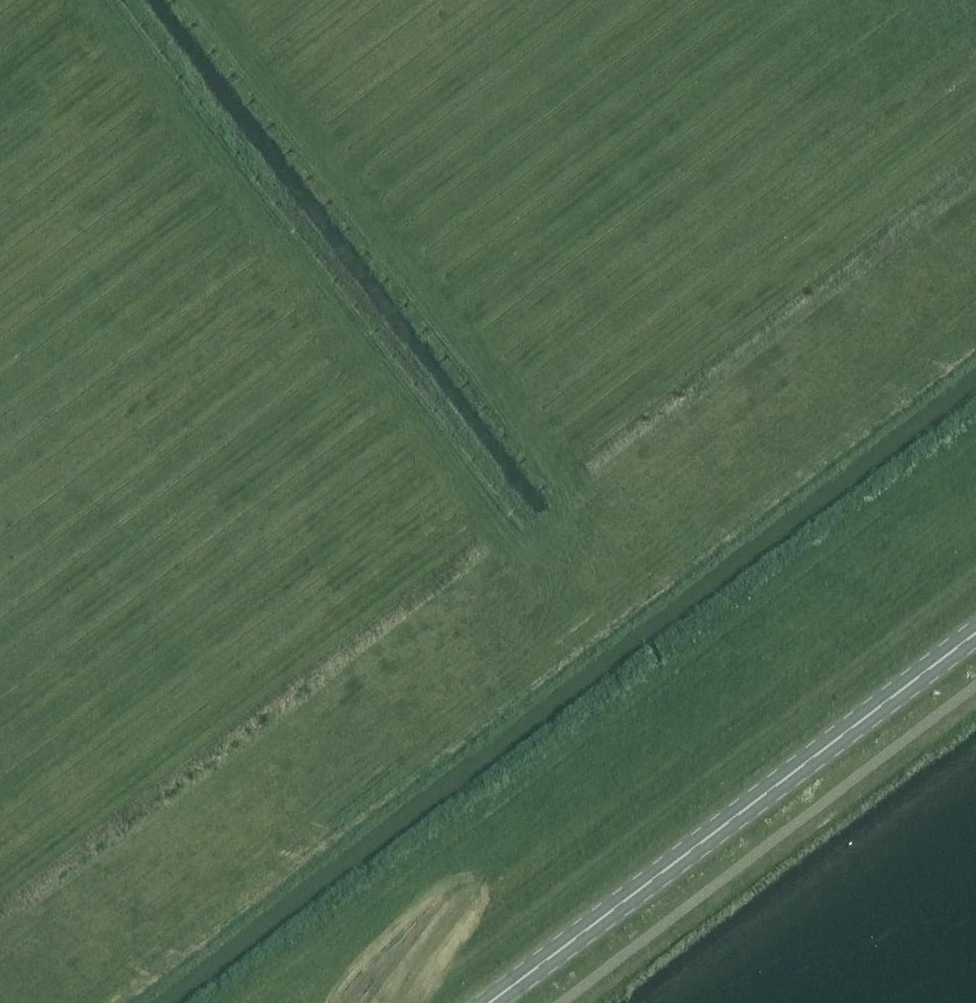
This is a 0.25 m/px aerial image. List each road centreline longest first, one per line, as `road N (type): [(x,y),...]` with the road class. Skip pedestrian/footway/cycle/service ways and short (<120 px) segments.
road 1 (primary): [(489,1002),(975,633)]

